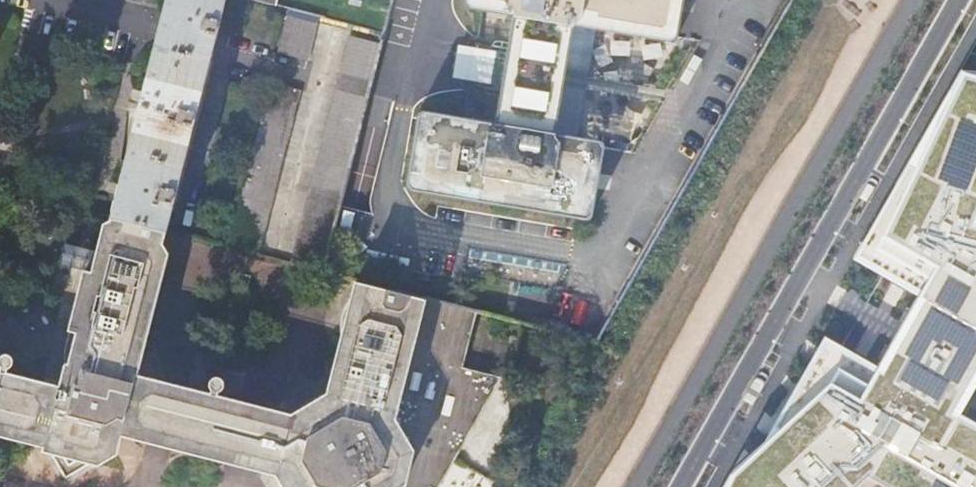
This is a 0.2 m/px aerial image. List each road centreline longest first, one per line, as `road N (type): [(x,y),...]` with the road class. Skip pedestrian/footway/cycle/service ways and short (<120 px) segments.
road 1 (residential): [(680,486),(959,0)]

